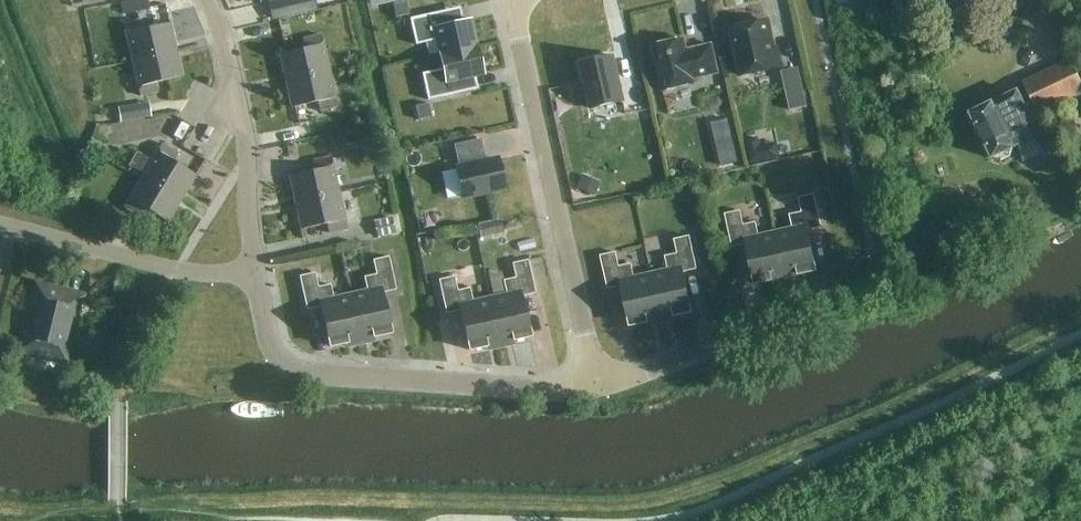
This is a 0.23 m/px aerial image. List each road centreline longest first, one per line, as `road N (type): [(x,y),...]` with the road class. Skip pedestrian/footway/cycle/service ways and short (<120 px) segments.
road 1 (residential): [(594,392),(508,0)]
road 2 (residential): [(279,367),(314,381),(594,392)]
road 3 (residential): [(252,275),(238,101),(203,0)]
road 4 (residential): [(252,275),(174,275),(0,227)]
road 5 (residential): [(594,392),(706,351),(825,291)]

